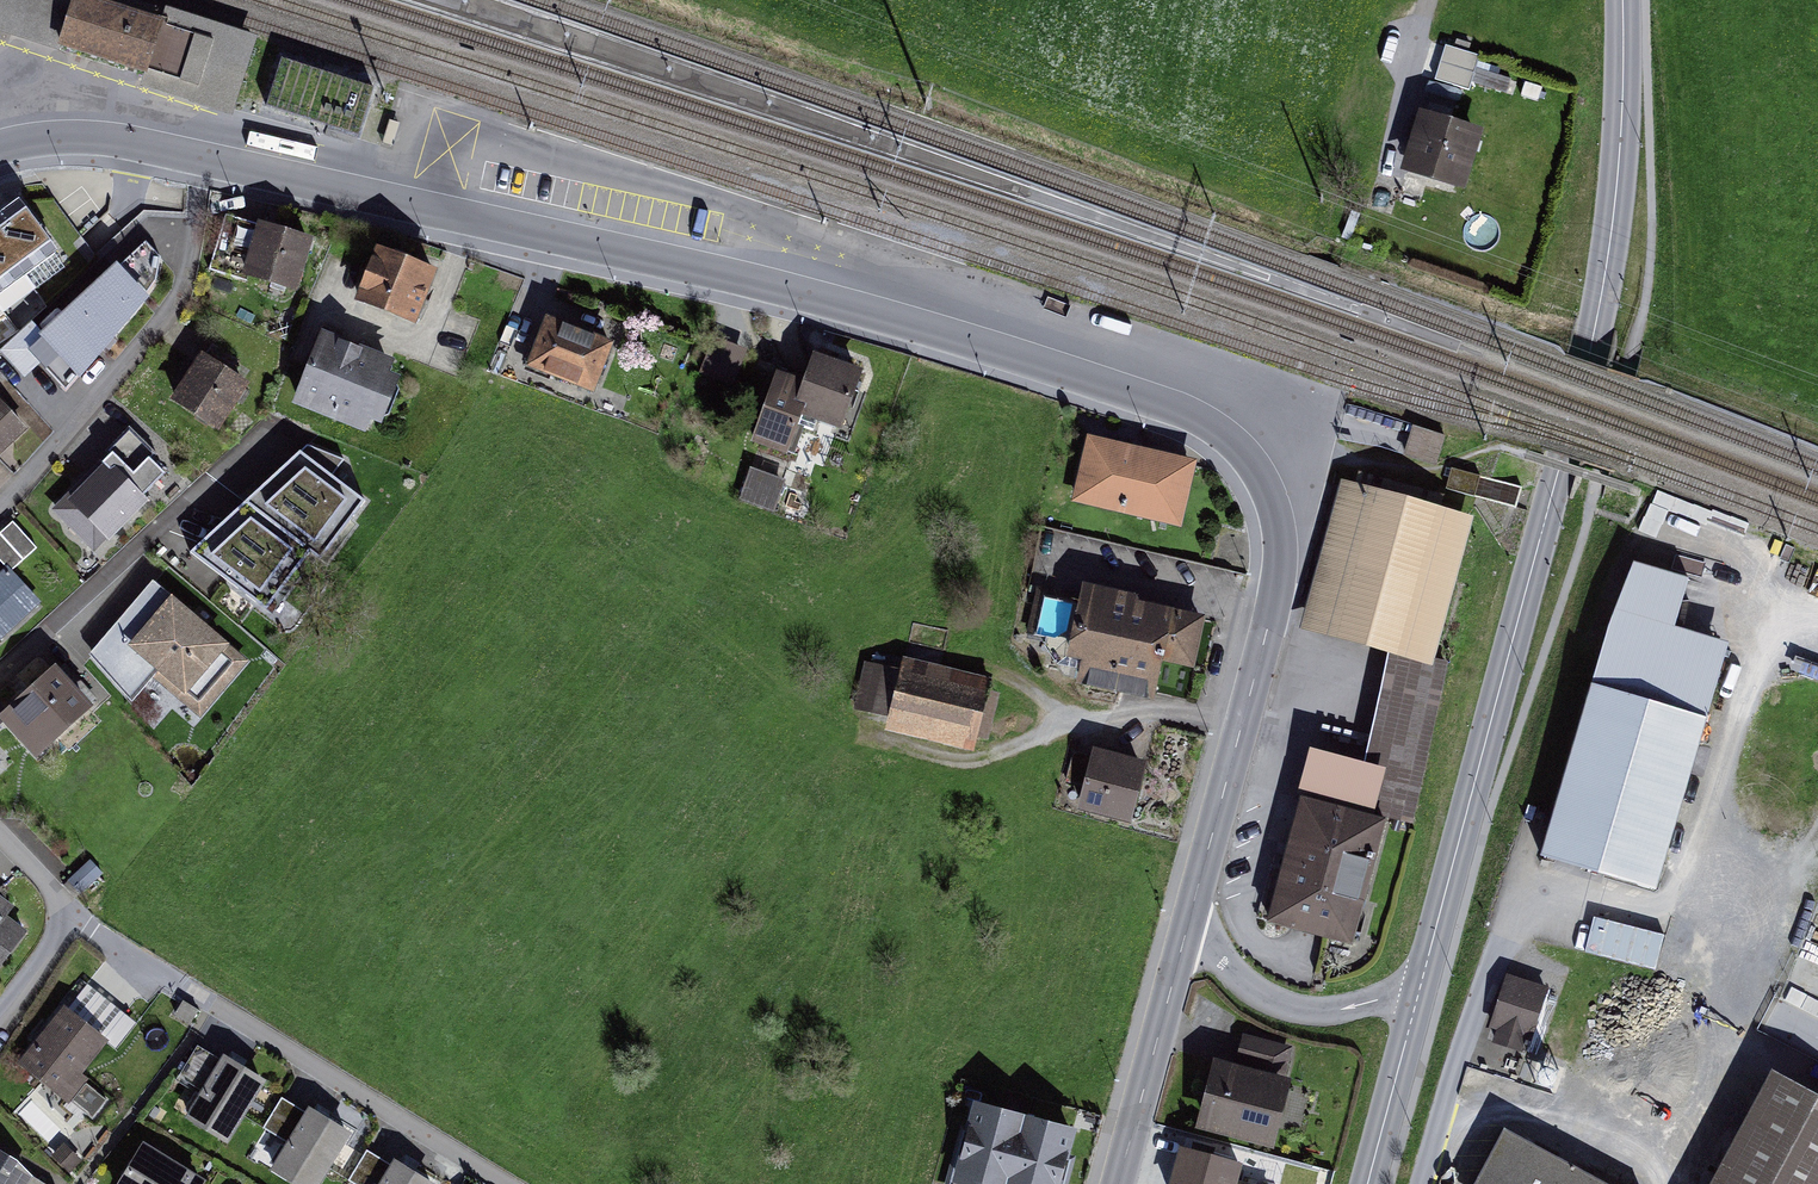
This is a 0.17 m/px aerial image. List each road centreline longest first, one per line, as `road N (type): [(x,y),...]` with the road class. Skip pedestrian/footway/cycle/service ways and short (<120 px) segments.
road 1 (residential): [(0,147),(53,138),(133,143),(785,288),(1143,397),(1217,430),(1265,487),(1281,558),(1188,926)]
road 2 (secondary): [(1622,0),(1607,266),(1420,989)]
road 3 (residential): [(1188,926),(1119,1183)]
road 4 (unclassified): [(1420,989),(1293,1009),(1228,974),(1188,926)]
road 5 (residential): [(0,834),(51,887),(61,923),(0,1015)]
road 6 (secondary): [(1367,1183),(1420,989)]

